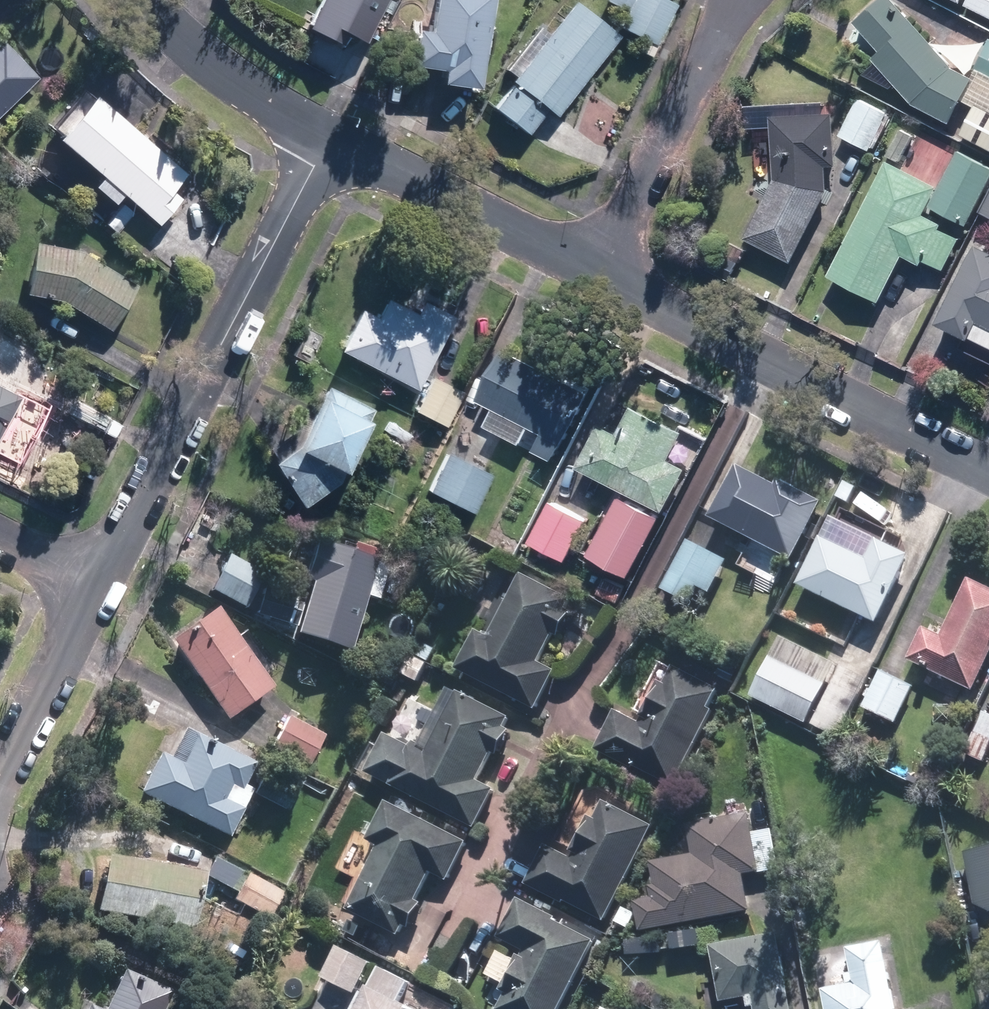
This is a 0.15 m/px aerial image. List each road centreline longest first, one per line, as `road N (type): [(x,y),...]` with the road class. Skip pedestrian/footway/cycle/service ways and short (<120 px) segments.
road 1 (residential): [(93,581),(329,140)]
road 2 (residential): [(596,275),(988,463)]
road 3 (residential): [(735,0),(596,275)]
road 4 (residential): [(329,140),(596,275)]
road 5 (residential): [(141,0),(197,58),(329,140)]
road 6 (residential): [(0,773),(93,581)]

